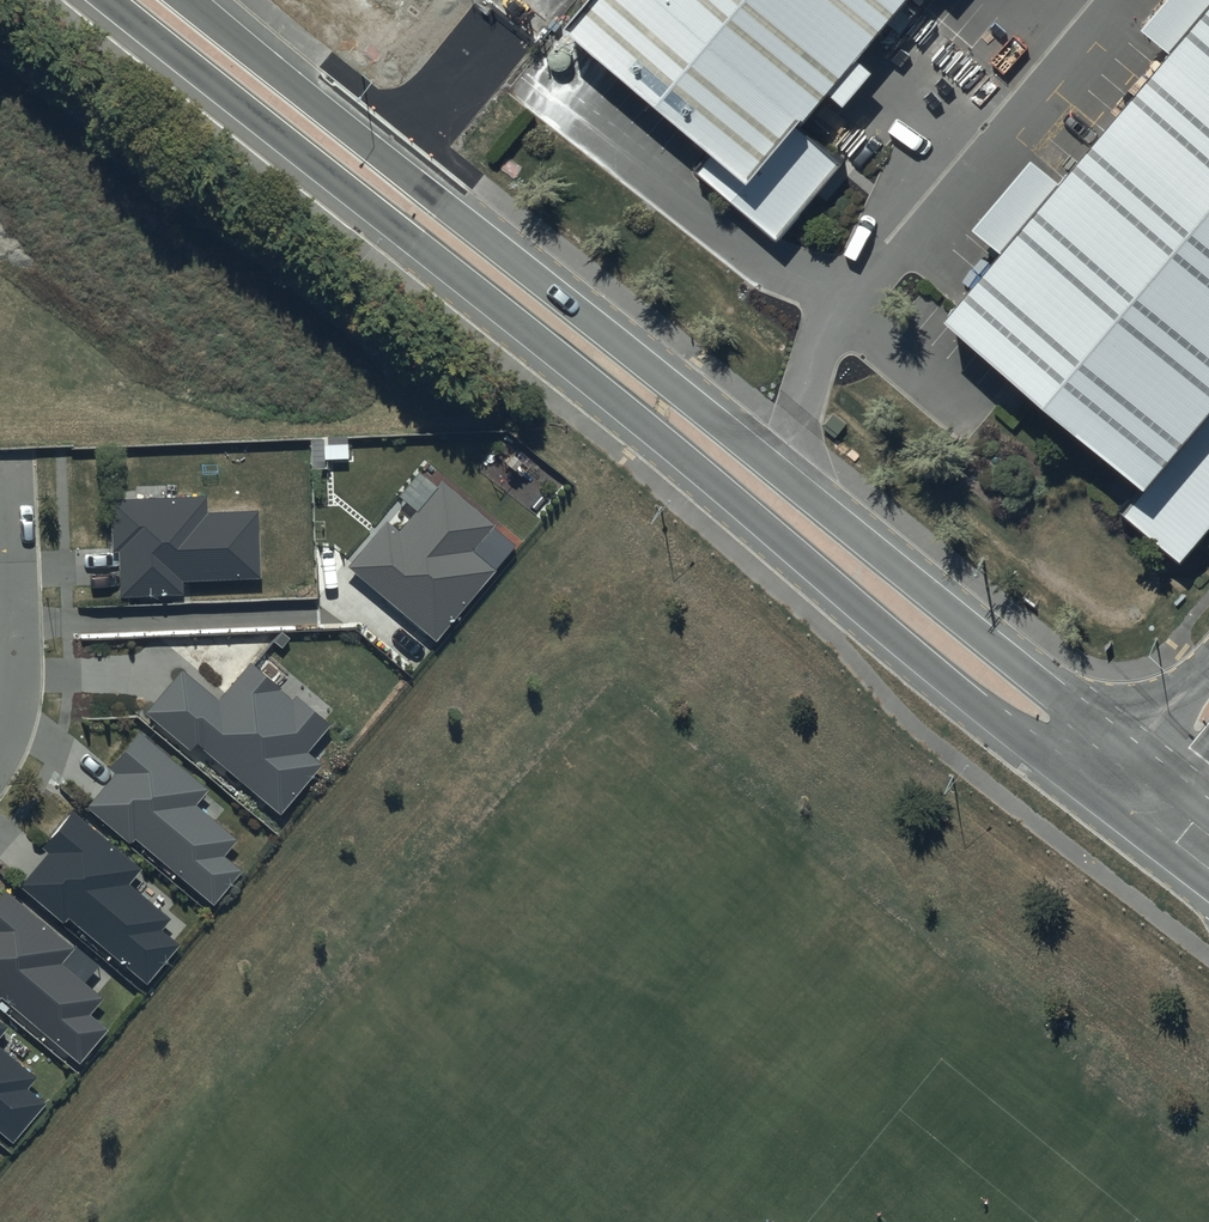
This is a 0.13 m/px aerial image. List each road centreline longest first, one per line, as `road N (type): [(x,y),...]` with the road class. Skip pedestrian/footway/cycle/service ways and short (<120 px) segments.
road 1 (secondary): [(1145,787),(981,709),(693,467),(107,0)]
road 2 (secondary): [(194,0),(1052,694),(1145,787)]
road 3 (residential): [(0,703),(7,680),(0,475)]

